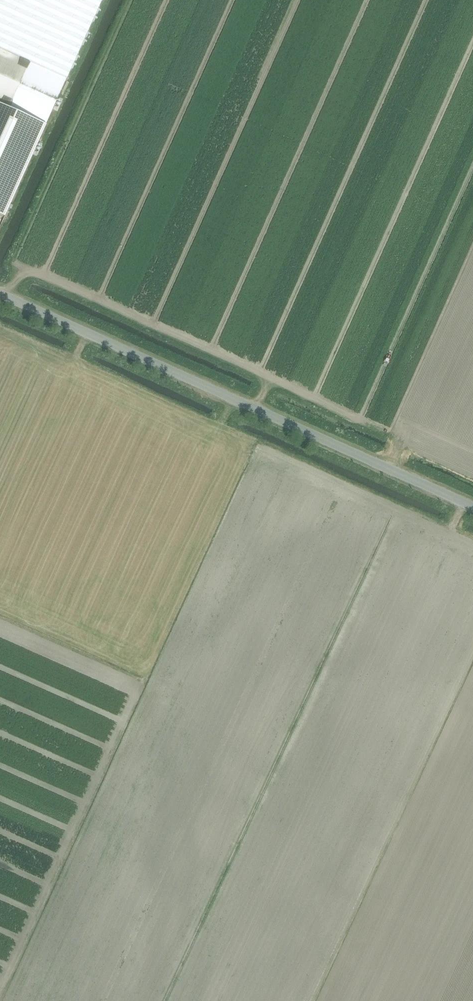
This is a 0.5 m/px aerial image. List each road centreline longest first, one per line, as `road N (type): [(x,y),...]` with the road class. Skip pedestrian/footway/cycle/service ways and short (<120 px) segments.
road 1 (unclassified): [(472,506),(0,296)]

